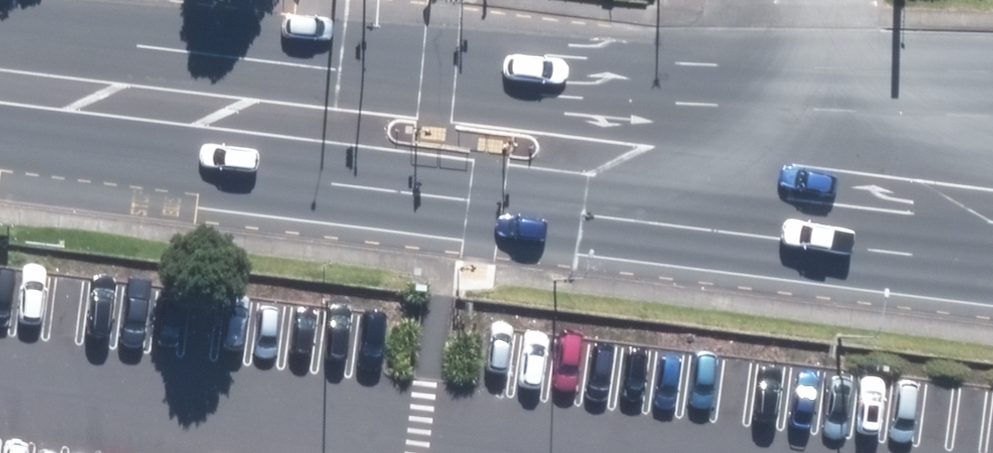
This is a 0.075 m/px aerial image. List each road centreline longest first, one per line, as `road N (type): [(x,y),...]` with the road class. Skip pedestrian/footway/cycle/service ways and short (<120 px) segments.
road 1 (secondary): [(663,162),(492,205),(422,199),(234,115)]
road 2 (secondary): [(234,115),(438,77),(501,85),(663,162)]
road 3 (secondary): [(663,162),(946,194)]
road 4 (secondary): [(0,87),(234,115)]

